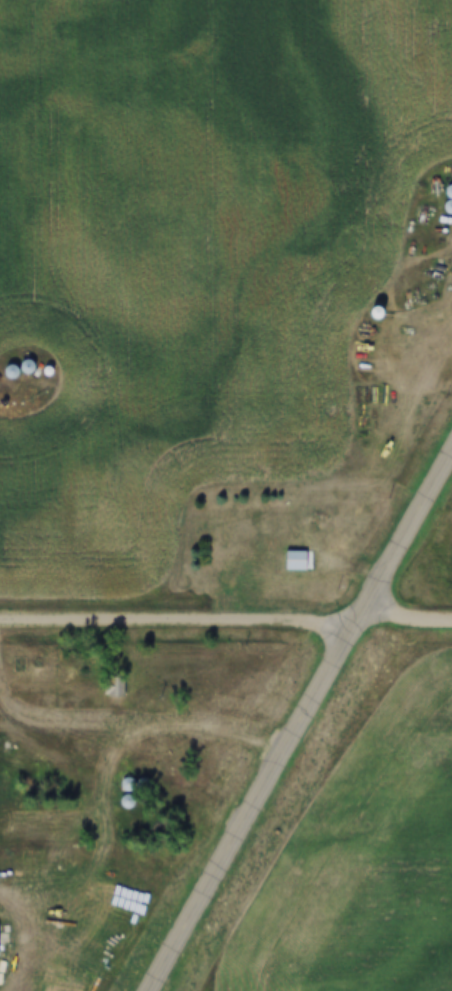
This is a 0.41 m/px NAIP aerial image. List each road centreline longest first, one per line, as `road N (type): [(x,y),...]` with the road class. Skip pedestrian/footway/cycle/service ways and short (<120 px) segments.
road 1 (track): [(289,747),(184,720),(153,721),(110,744),(103,764),(111,854),(17,990)]
road 2 (tertiary): [(151,990),(359,622)]
road 3 (tertiary): [(359,622),(451,456)]
road 4 (track): [(0,693),(28,730),(105,757)]

